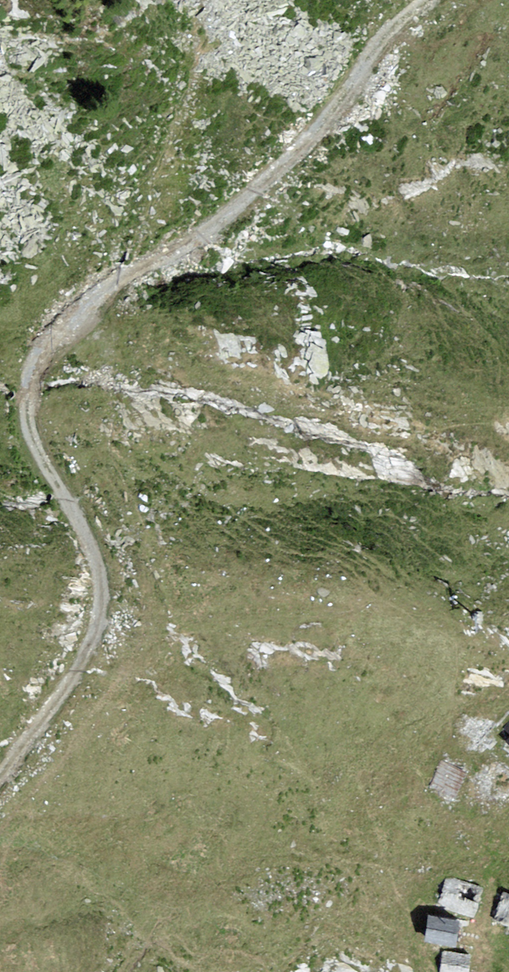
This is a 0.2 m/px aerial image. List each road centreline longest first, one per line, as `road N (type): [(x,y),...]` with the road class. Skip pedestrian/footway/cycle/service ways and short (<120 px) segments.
road 1 (track): [(126,280),(81,304),(43,345),(23,386),(42,462),(94,551),(101,589),(99,627),(80,669),(0,777)]
road 2 (track): [(433,0),(410,13),(313,142),(252,200),(187,251),(126,280)]

